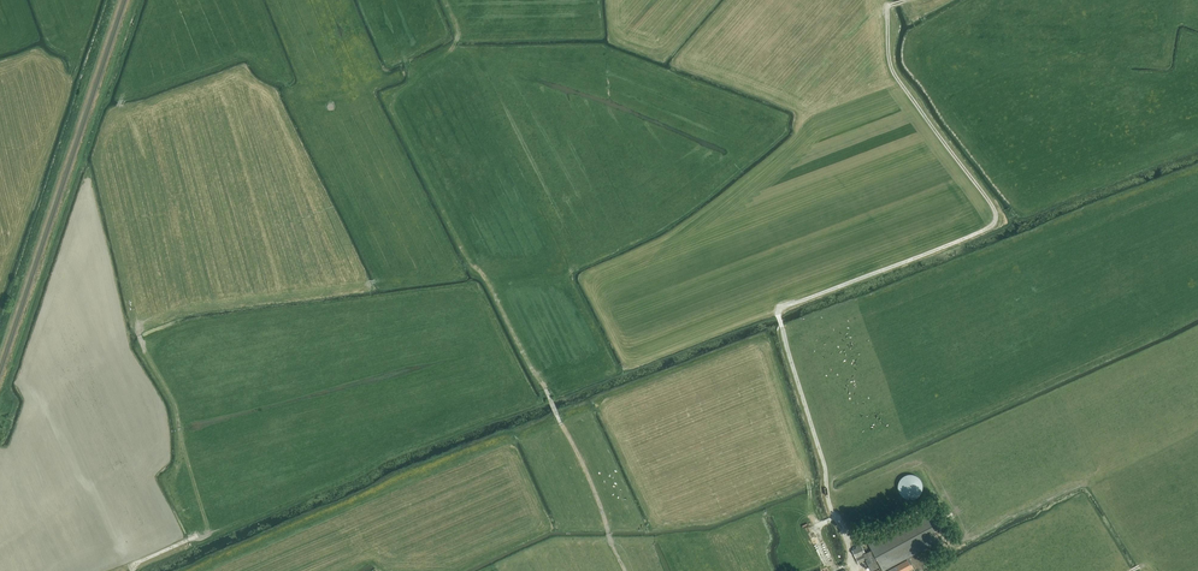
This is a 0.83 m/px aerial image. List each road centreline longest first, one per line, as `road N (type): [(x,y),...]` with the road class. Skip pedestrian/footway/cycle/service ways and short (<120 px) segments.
road 1 (track): [(851,557),(828,503),(780,309),(988,228),(995,215),(892,68),(887,6),(905,1)]
road 2 (track): [(545,385),(626,570)]

